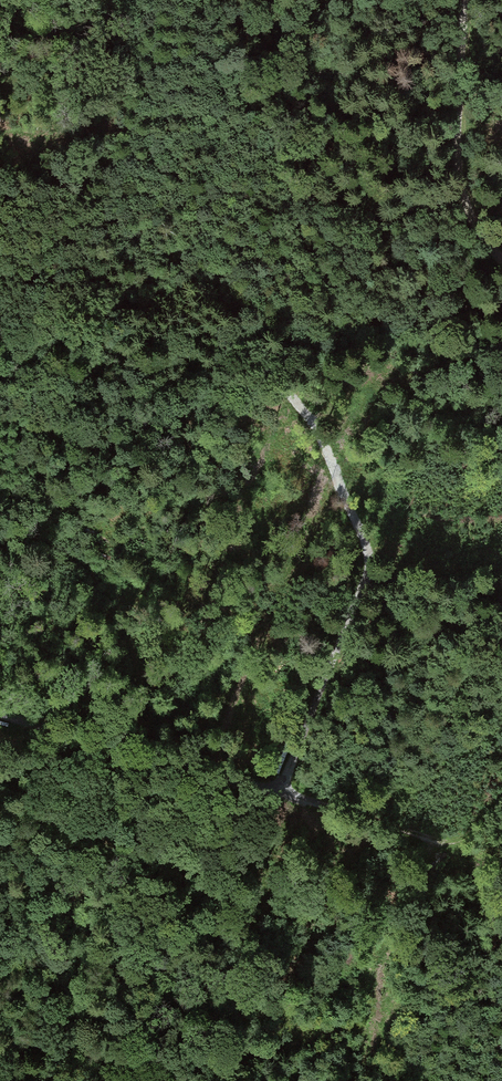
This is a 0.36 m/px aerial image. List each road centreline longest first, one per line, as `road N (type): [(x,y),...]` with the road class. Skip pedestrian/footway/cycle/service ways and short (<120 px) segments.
road 1 (track): [(501,624),(354,620),(354,536),(250,387)]
road 2 (track): [(131,752),(114,1080)]
road 3 (track): [(0,711),(281,790)]
road 4 (track): [(465,0),(458,159),(469,210),(501,259)]
road 5 (track): [(281,790),(440,840),(466,837),(501,799)]
road 6 (track): [(281,790),(354,620)]

